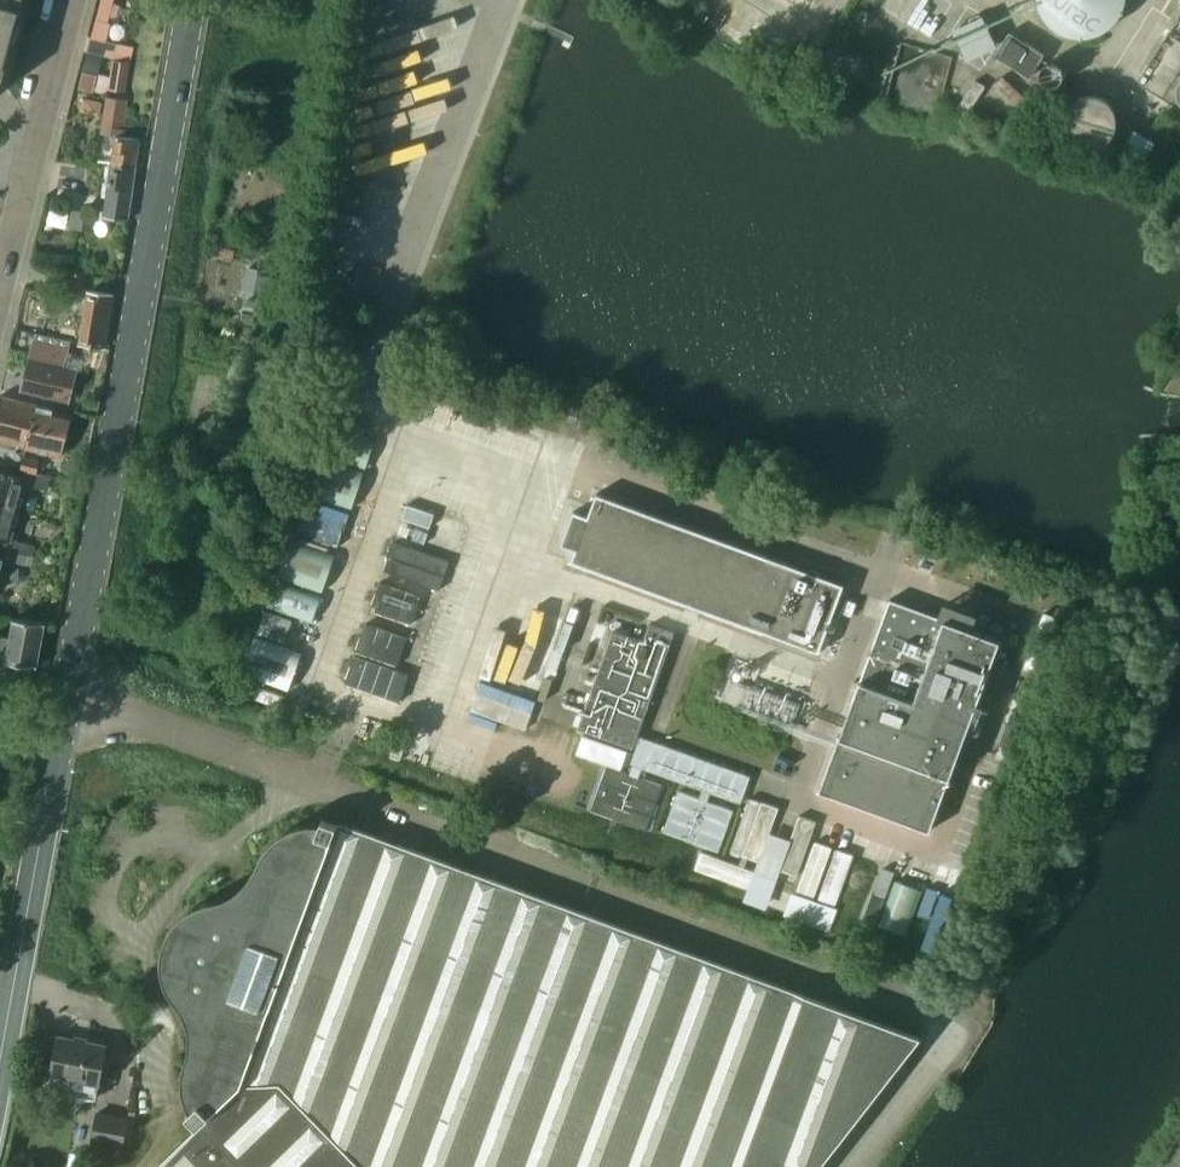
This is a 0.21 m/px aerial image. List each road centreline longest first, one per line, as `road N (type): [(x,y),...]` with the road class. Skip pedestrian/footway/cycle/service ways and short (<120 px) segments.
road 1 (secondary): [(0,1063),(191,0)]
road 2 (unclassified): [(0,288),(72,0)]

